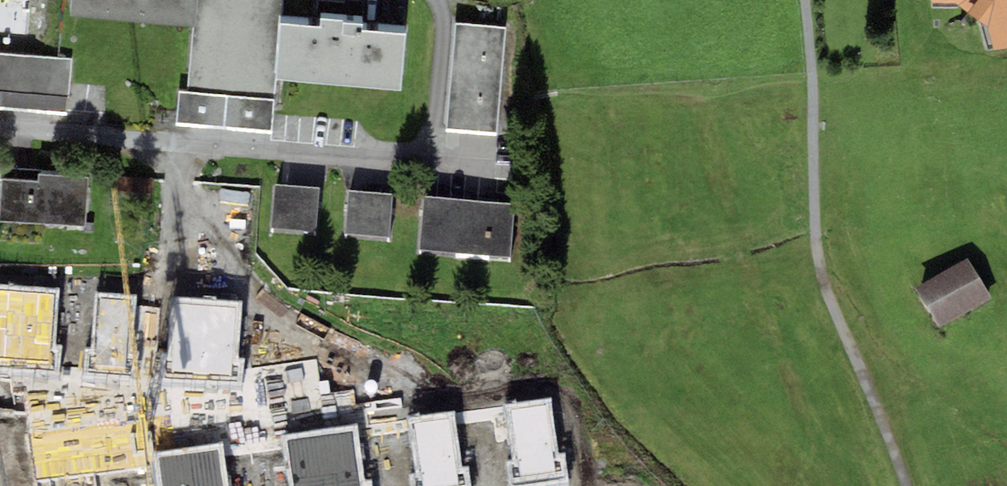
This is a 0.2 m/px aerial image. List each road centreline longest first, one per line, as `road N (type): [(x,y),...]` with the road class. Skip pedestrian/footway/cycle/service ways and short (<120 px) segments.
road 1 (track): [(807,0),(824,272),(904,485)]
road 2 (residential): [(0,411),(260,423),(494,384)]
road 3 (residential): [(0,128),(429,158)]
road 4 (residential): [(431,0),(441,19),(429,158)]

